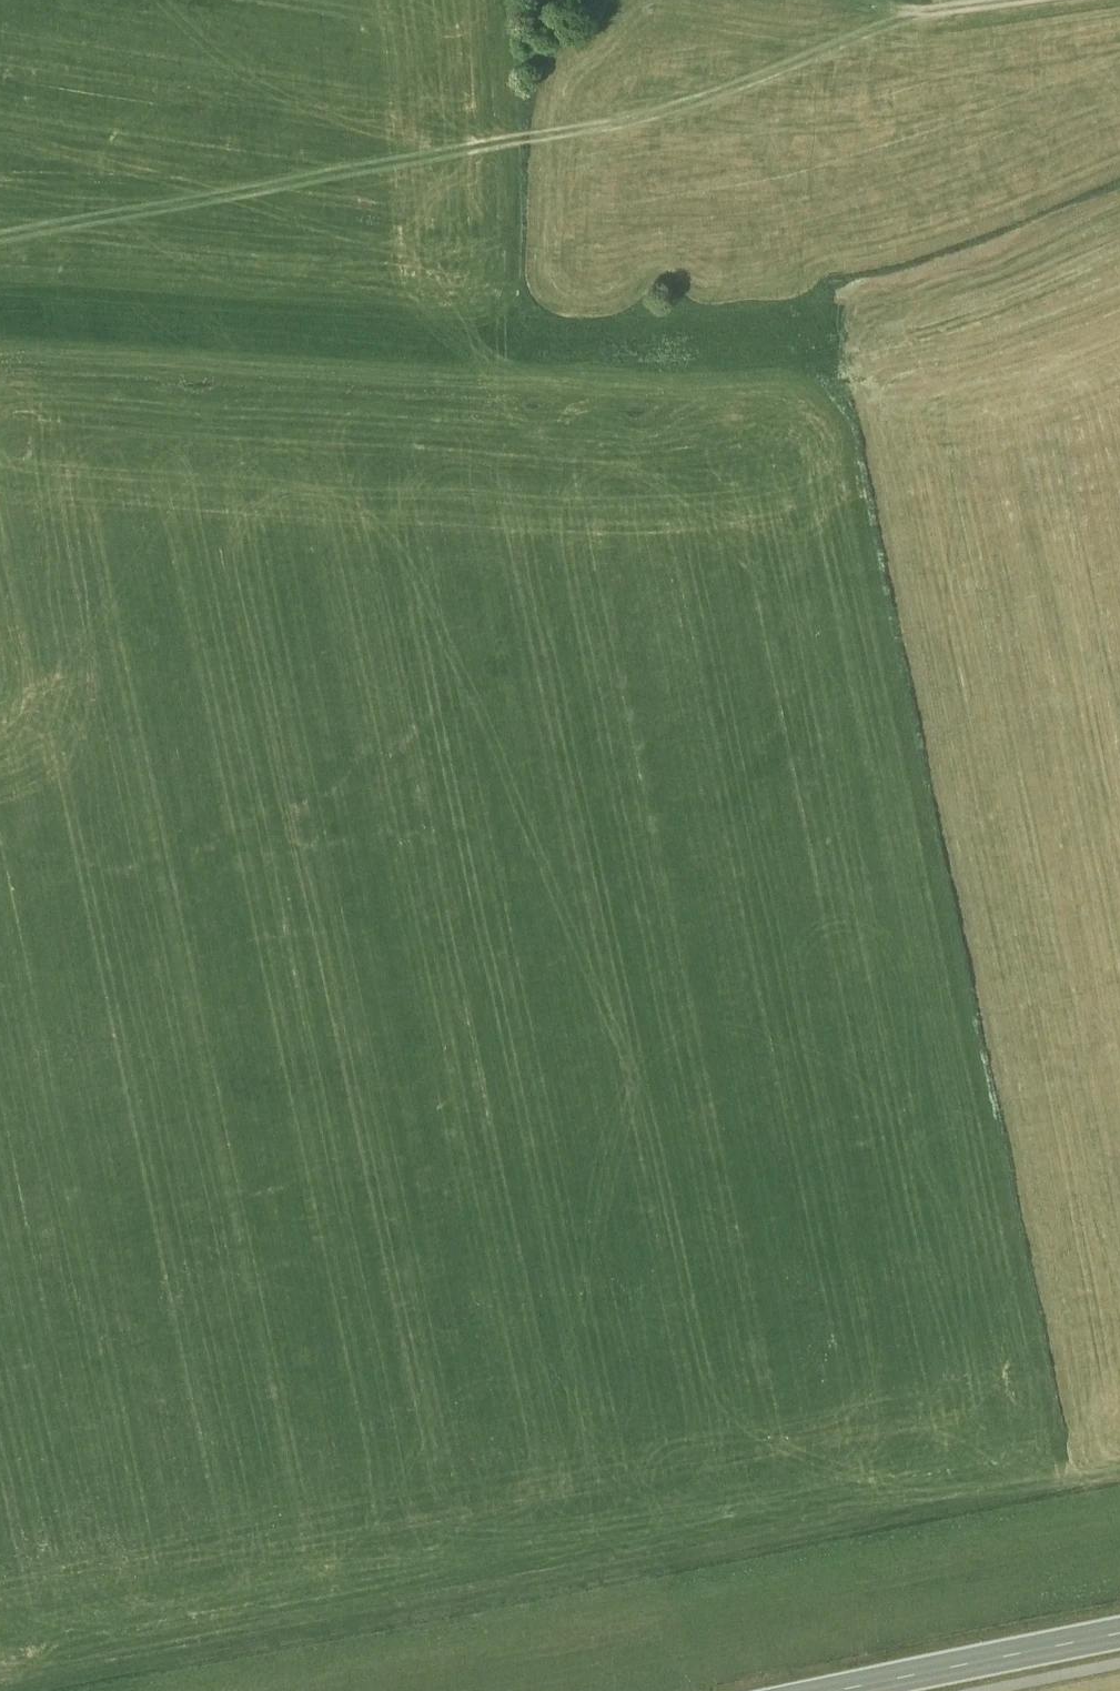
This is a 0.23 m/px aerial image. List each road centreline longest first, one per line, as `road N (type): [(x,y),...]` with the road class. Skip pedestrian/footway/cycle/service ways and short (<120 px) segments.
road 1 (secondary): [(1119,1626),(804,1690)]

